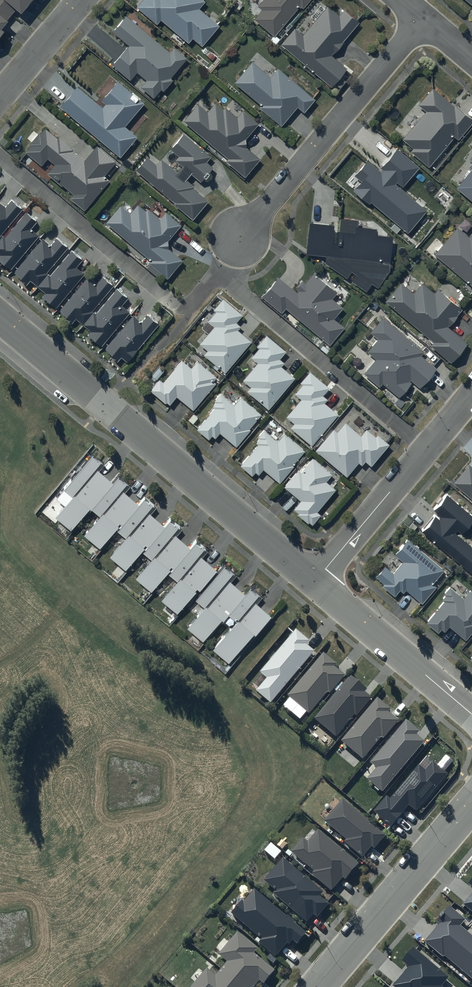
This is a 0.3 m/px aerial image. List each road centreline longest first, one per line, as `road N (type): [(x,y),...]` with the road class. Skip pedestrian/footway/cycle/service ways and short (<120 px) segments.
road 1 (tertiary): [(0,316),(315,581)]
road 2 (residential): [(241,234),(218,273),(426,450)]
road 3 (residential): [(241,234),(423,18)]
road 4 (unclassified): [(318,986),(471,802)]
road 5 (tertiary): [(315,581),(471,715)]
road 6 (residential): [(426,450),(315,581)]
road 7 (residential): [(0,96),(80,0)]

